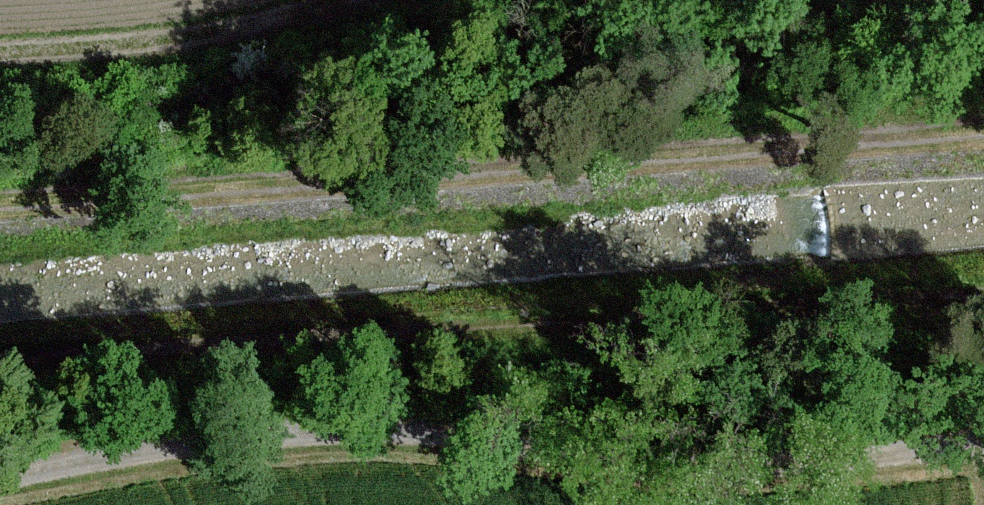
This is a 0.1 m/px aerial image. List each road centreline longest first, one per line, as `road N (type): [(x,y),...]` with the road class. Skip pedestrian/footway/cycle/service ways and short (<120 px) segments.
road 1 (track): [(983,440),(792,463),(641,463),(448,434),(324,432),(176,442),(0,476)]
road 2 (track): [(983,138),(0,215)]
road 3 (track): [(983,315),(0,373)]
road 4 (track): [(0,52),(185,36),(355,0)]

